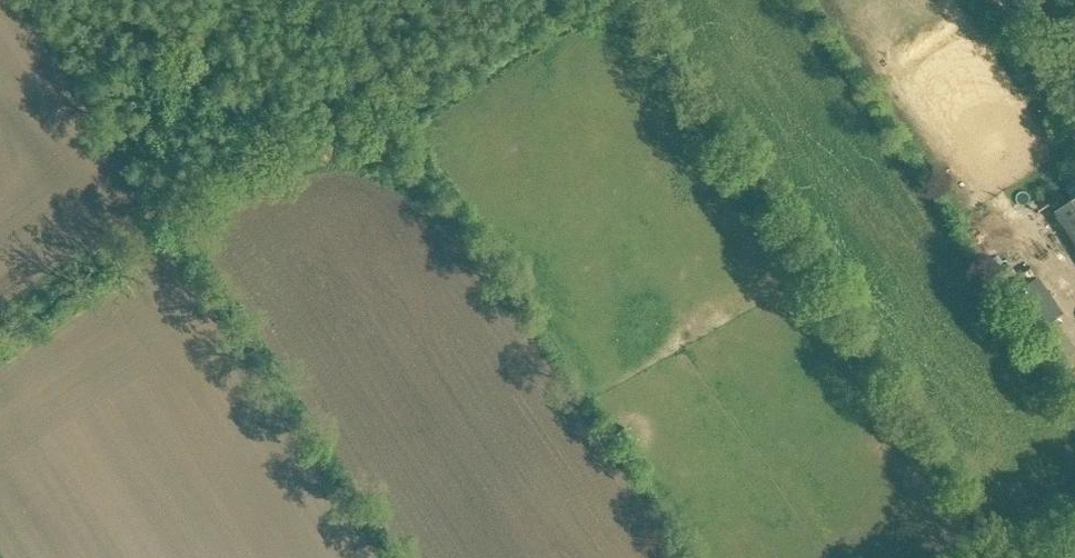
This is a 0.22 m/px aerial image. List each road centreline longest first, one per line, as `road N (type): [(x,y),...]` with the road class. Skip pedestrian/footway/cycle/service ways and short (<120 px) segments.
road 1 (track): [(196,193),(0,323)]
road 2 (track): [(999,0),(1074,118)]

